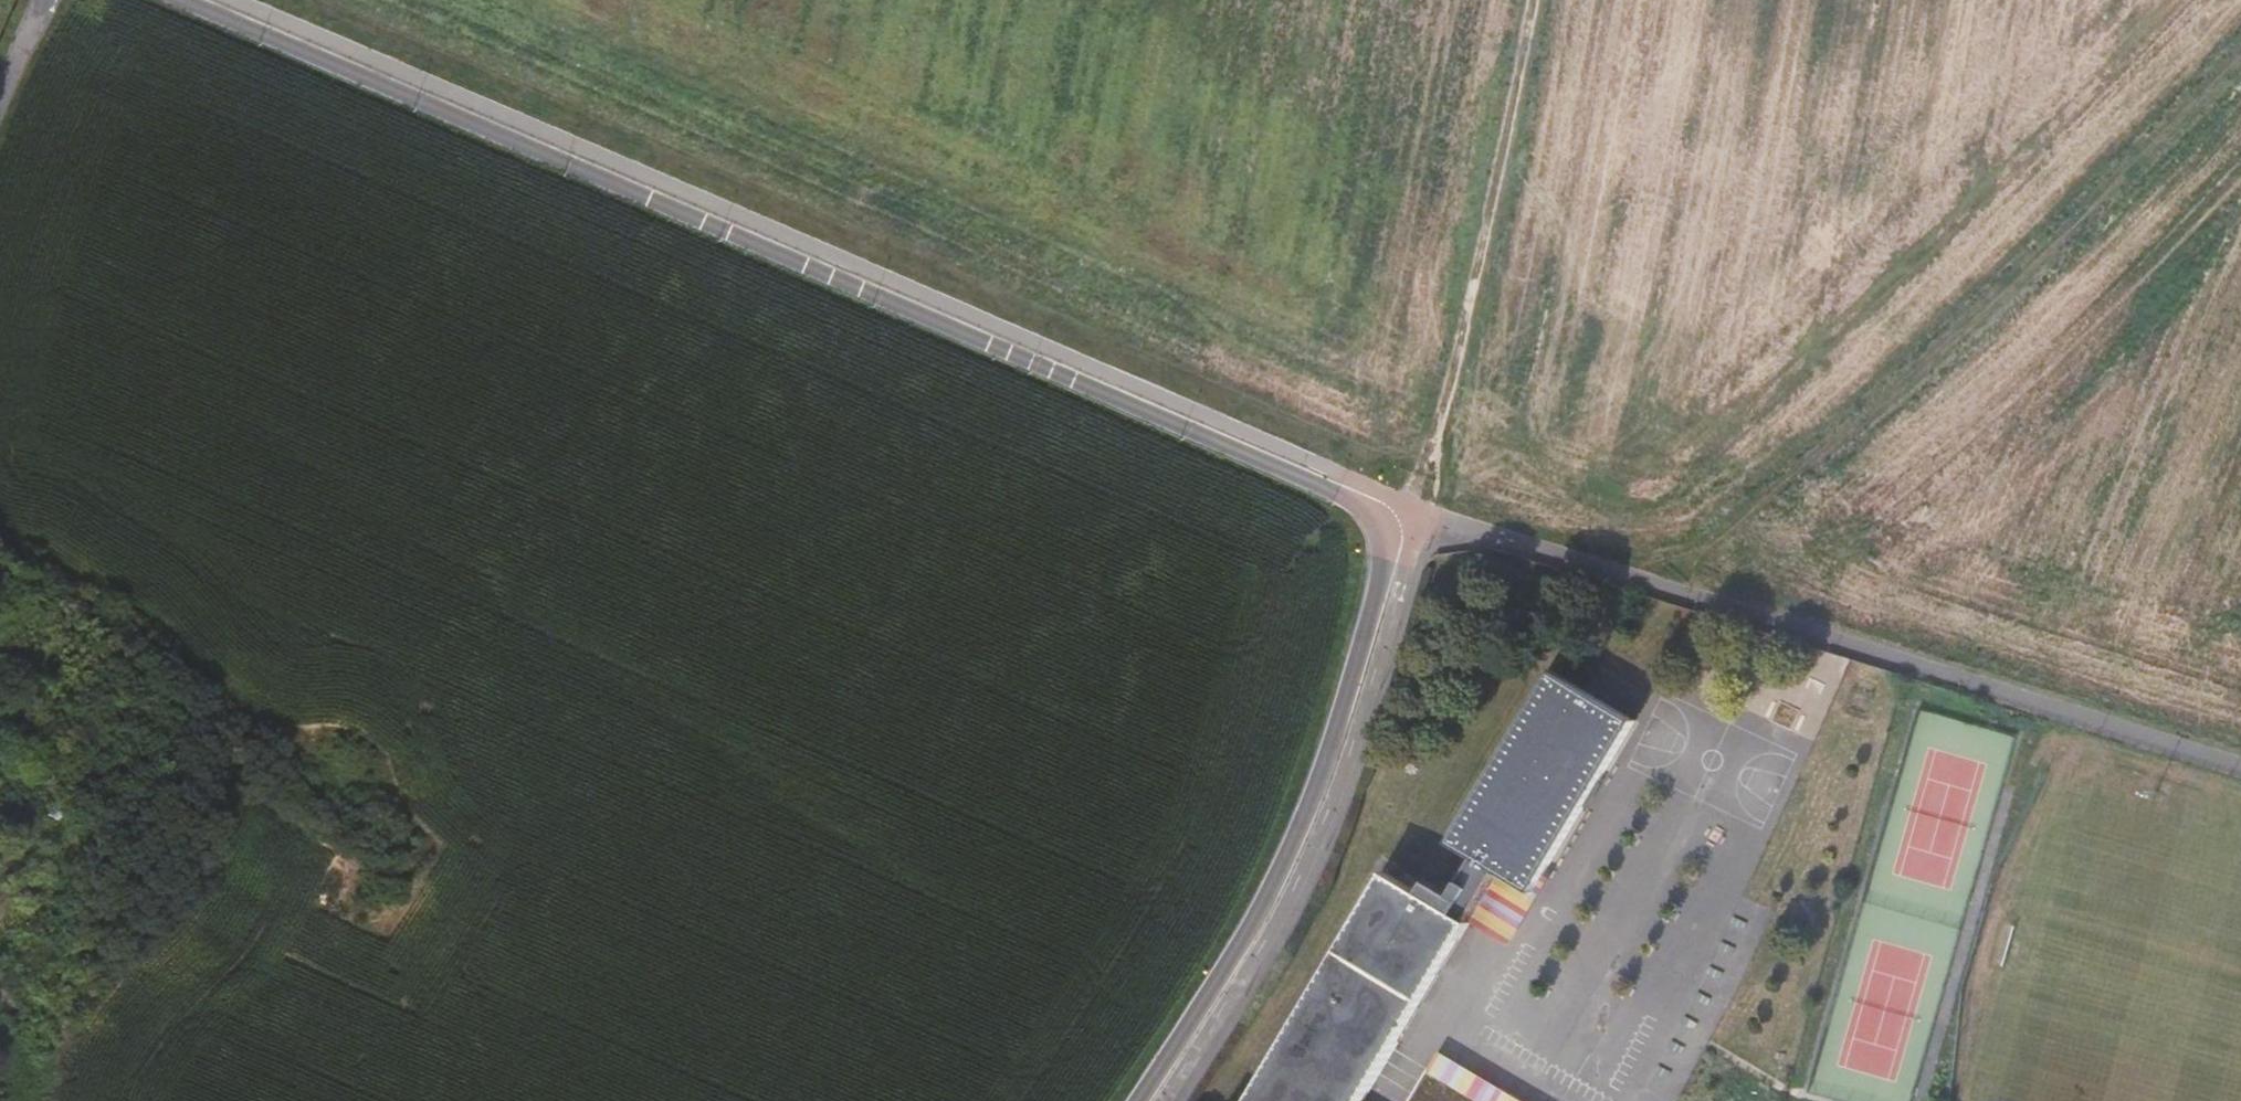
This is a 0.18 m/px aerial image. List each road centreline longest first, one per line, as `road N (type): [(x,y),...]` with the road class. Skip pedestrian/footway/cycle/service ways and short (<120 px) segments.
road 1 (unclassified): [(201,0),(1386,510),(1383,577),(1289,859),(1136,1100)]
road 2 (track): [(1612,576),(1697,546),(1799,486),(2240,61)]
road 3 (track): [(1390,524),(1416,479),(1467,326),(1537,0)]
road 4 (residential): [(46,0),(0,111)]

